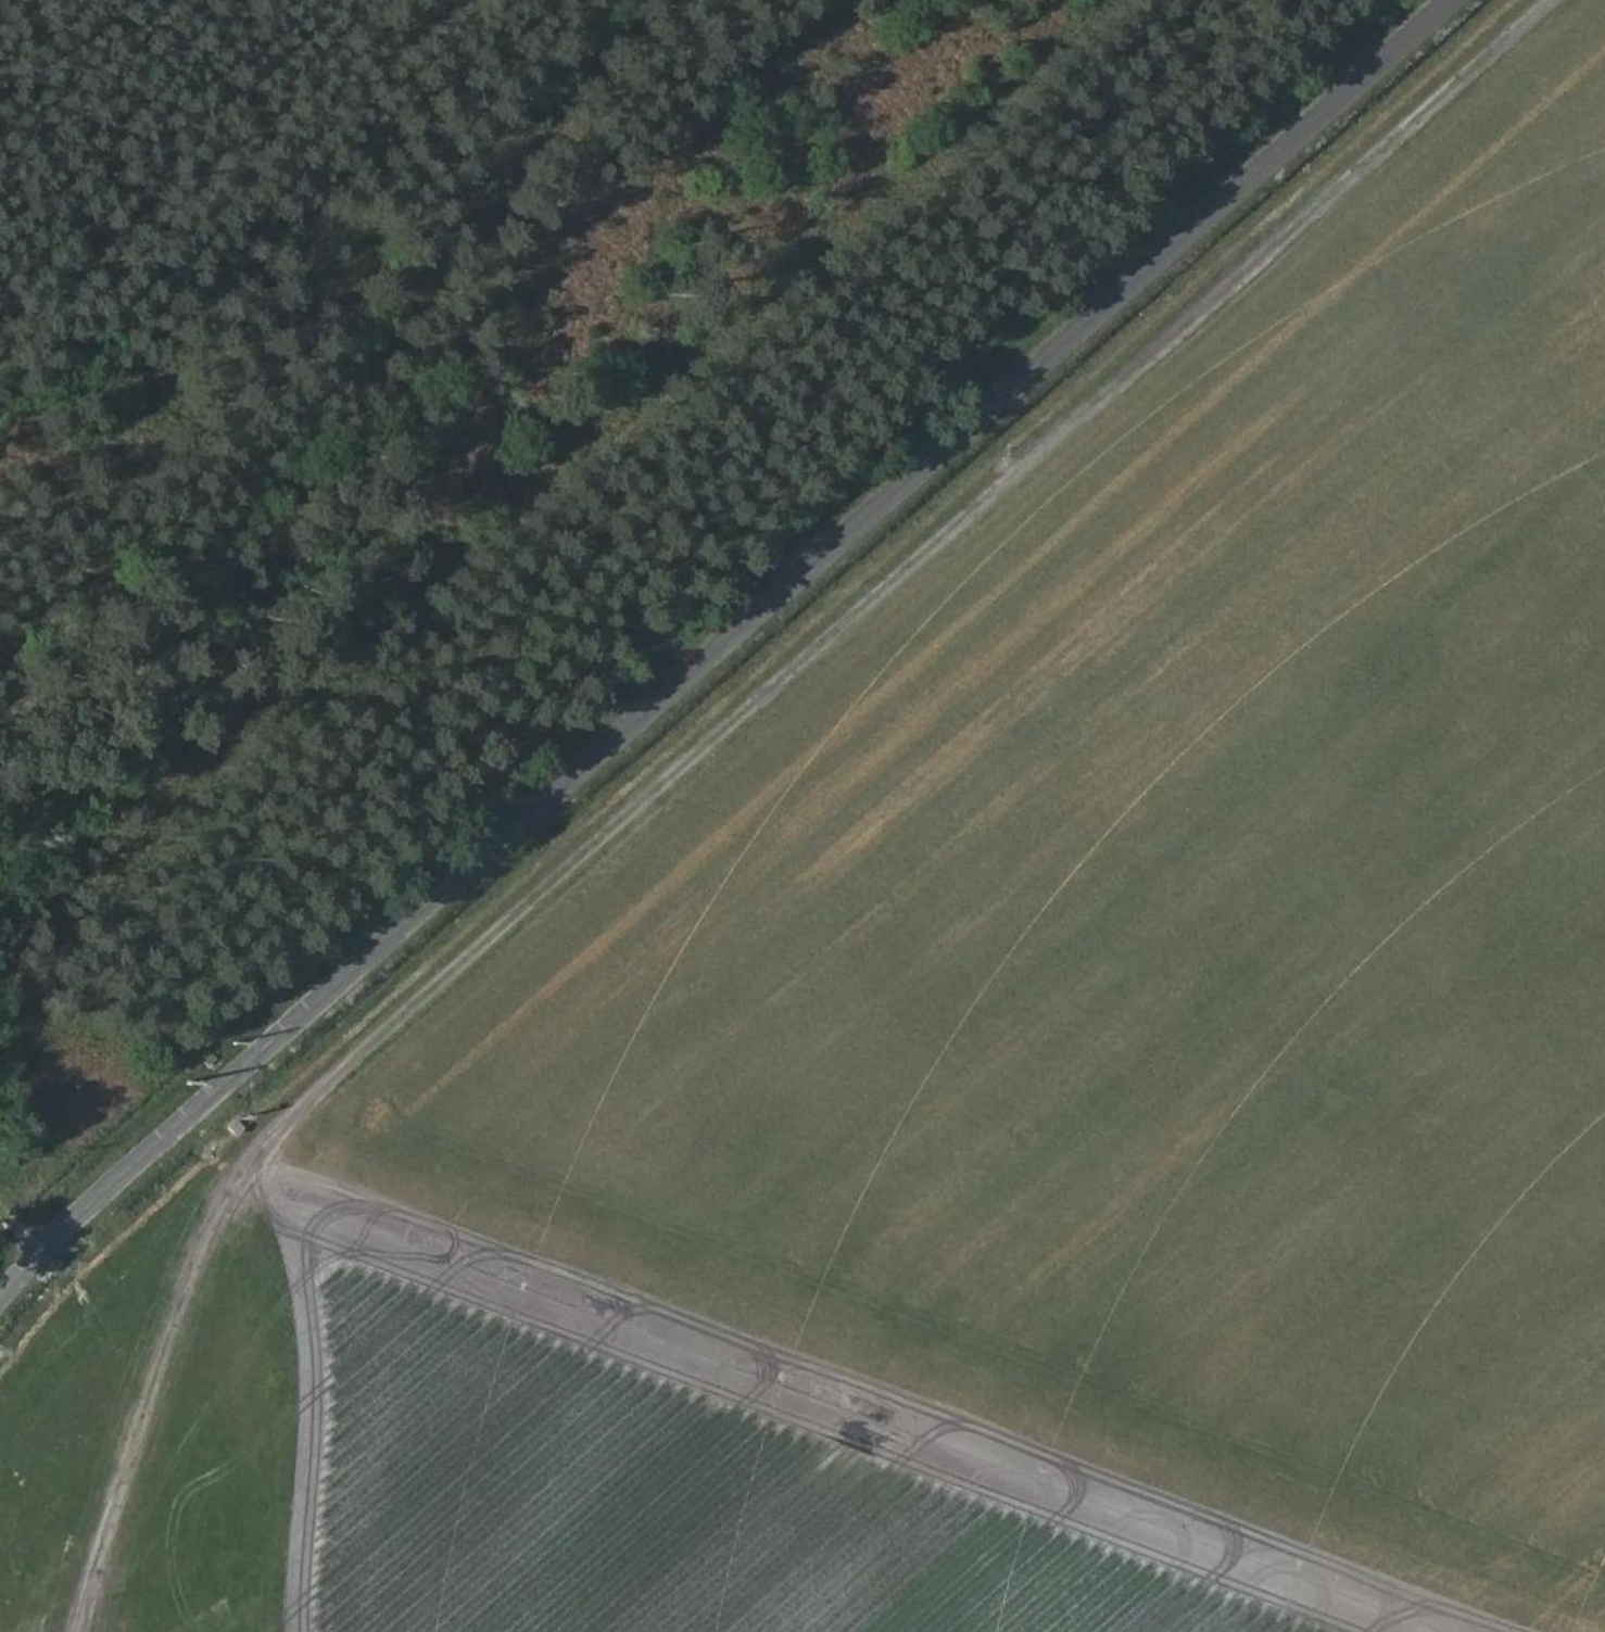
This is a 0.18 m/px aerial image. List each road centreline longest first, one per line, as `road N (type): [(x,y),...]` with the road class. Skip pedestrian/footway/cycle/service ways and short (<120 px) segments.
road 1 (residential): [(0,1297),(73,1219),(1451,0)]

